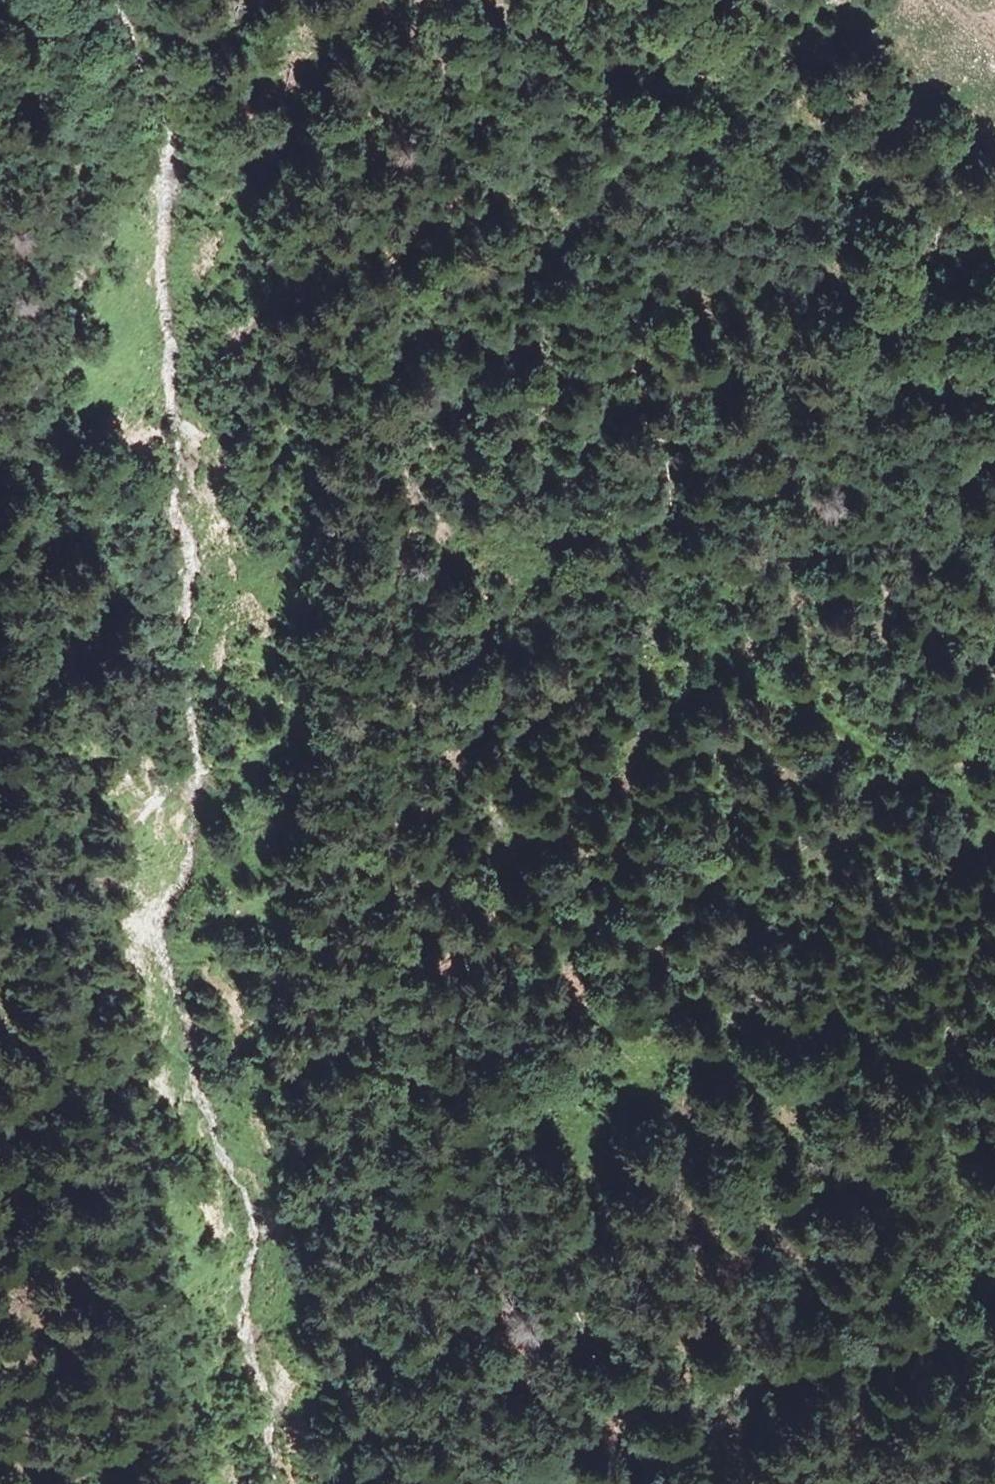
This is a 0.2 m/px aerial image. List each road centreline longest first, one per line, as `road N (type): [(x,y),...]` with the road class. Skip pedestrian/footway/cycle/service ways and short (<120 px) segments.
road 1 (track): [(994,818),(630,590),(594,587),(521,548),(466,536)]

